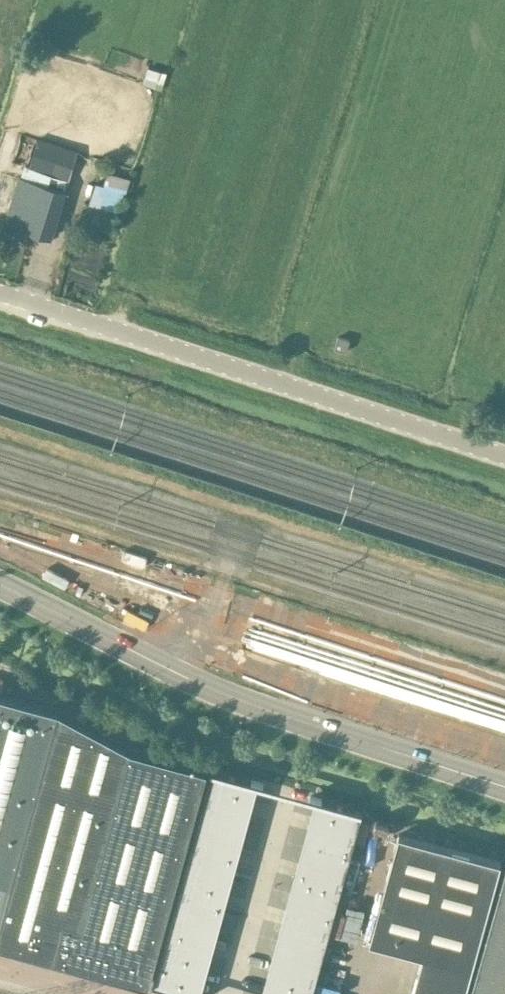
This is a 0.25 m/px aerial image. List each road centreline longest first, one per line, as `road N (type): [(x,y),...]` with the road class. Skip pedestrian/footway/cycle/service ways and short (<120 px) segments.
road 1 (secondary): [(504,783),(292,717),(131,651),(0,584)]
road 2 (tertiary): [(504,453),(0,291)]

